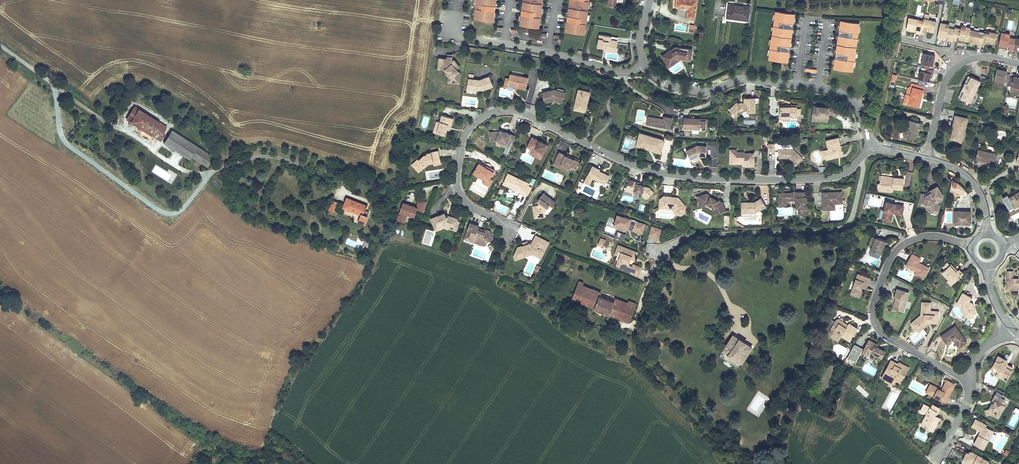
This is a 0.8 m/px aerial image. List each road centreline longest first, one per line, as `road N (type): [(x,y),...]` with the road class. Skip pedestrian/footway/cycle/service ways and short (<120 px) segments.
road 1 (residential): [(873,144),(832,177),(676,175),(631,164),(525,114),(491,113),(462,140),(456,184),(464,202),(509,233)]
road 2 (residential): [(971,248),(927,237),(906,244),(891,260),(875,325),(969,379),(982,350),(1011,328)]
road 3 (residential): [(644,66),(663,82),(696,91),(744,79),(832,90),(853,102),(873,144)]
road 4 (residential): [(451,33),(549,47),(625,73),(644,66)]
road 5 (unclassified): [(1018,64),(983,57),(954,69),(927,158)]

